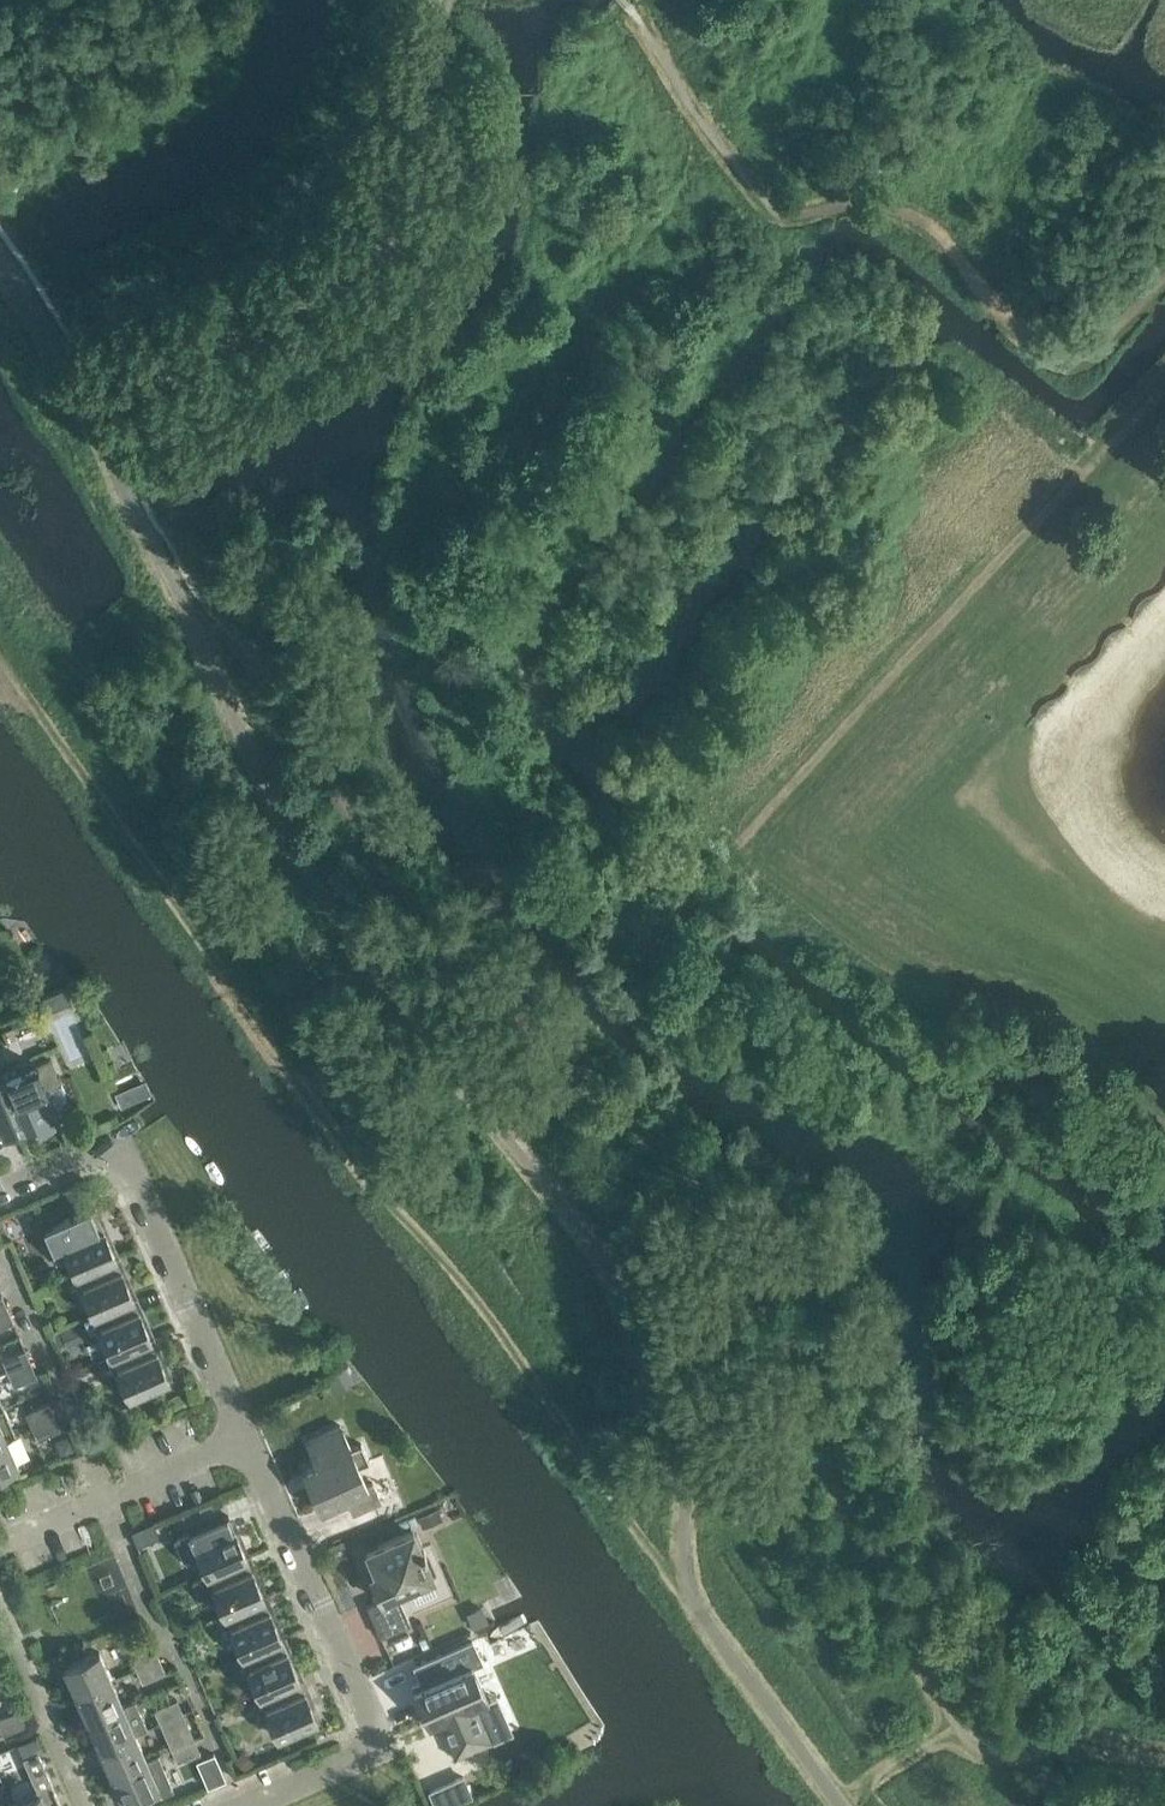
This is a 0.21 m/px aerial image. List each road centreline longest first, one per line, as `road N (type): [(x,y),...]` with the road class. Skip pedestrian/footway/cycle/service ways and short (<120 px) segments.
road 1 (residential): [(251,1805),(362,1753),(368,1733),(251,1442)]
road 2 (residential): [(251,1442),(142,1194),(106,1150),(0,1195)]
road 3 (residential): [(221,1758),(111,1500)]
road 4 (residential): [(111,1500),(9,1261)]
road 5 (residential): [(111,1500),(251,1442)]

